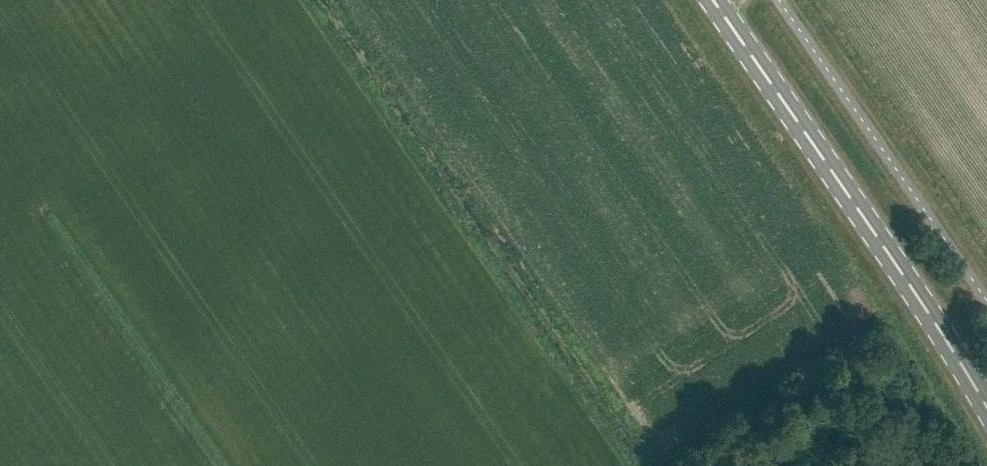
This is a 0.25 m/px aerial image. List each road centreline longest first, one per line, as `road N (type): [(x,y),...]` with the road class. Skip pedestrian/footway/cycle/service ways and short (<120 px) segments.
road 1 (primary): [(986,406),(714,0)]

